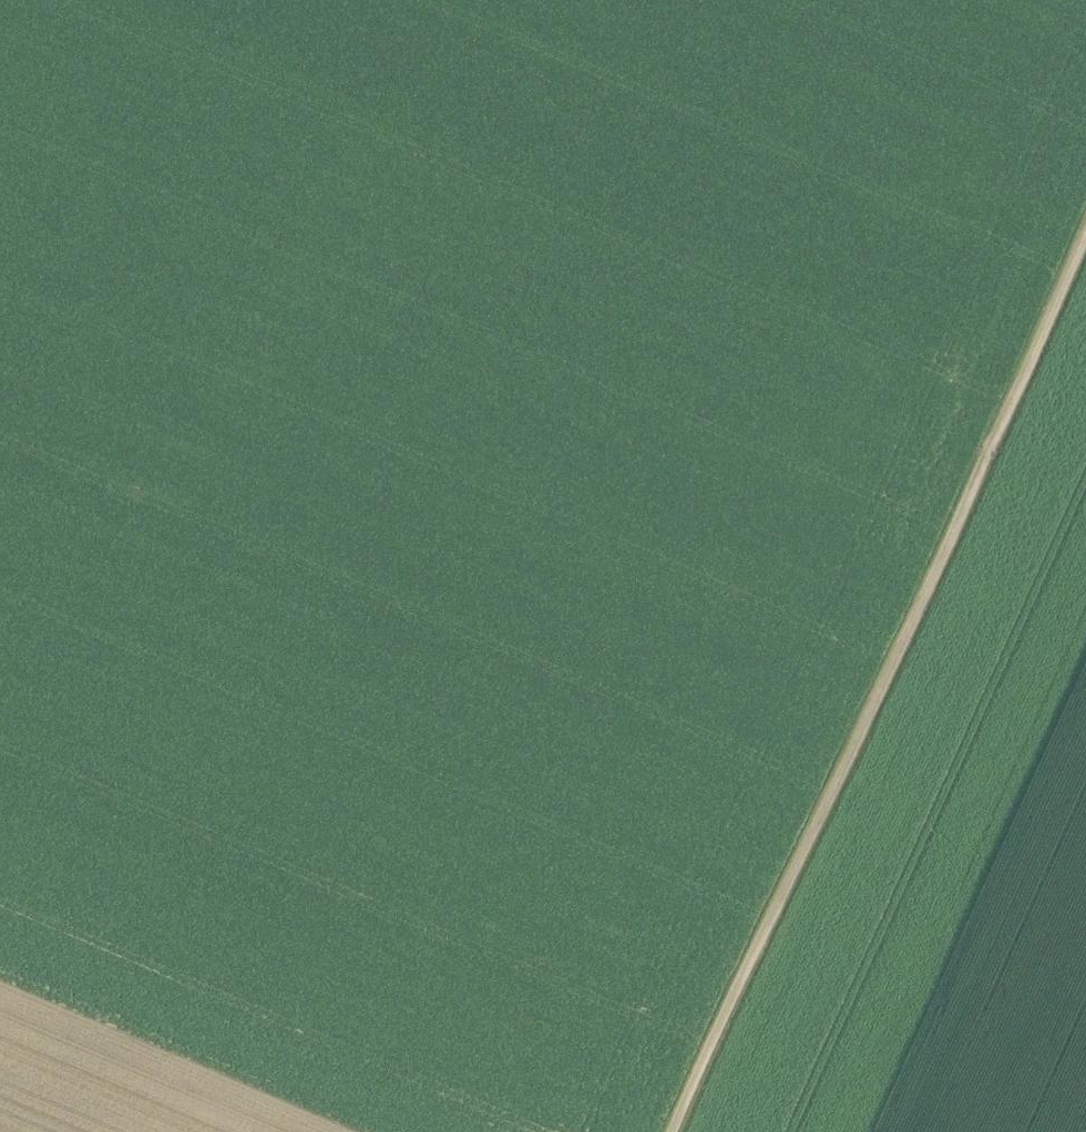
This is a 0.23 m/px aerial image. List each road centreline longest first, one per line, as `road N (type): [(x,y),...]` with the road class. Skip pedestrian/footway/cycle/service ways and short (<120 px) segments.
road 1 (track): [(1085,224),(671,1131)]

